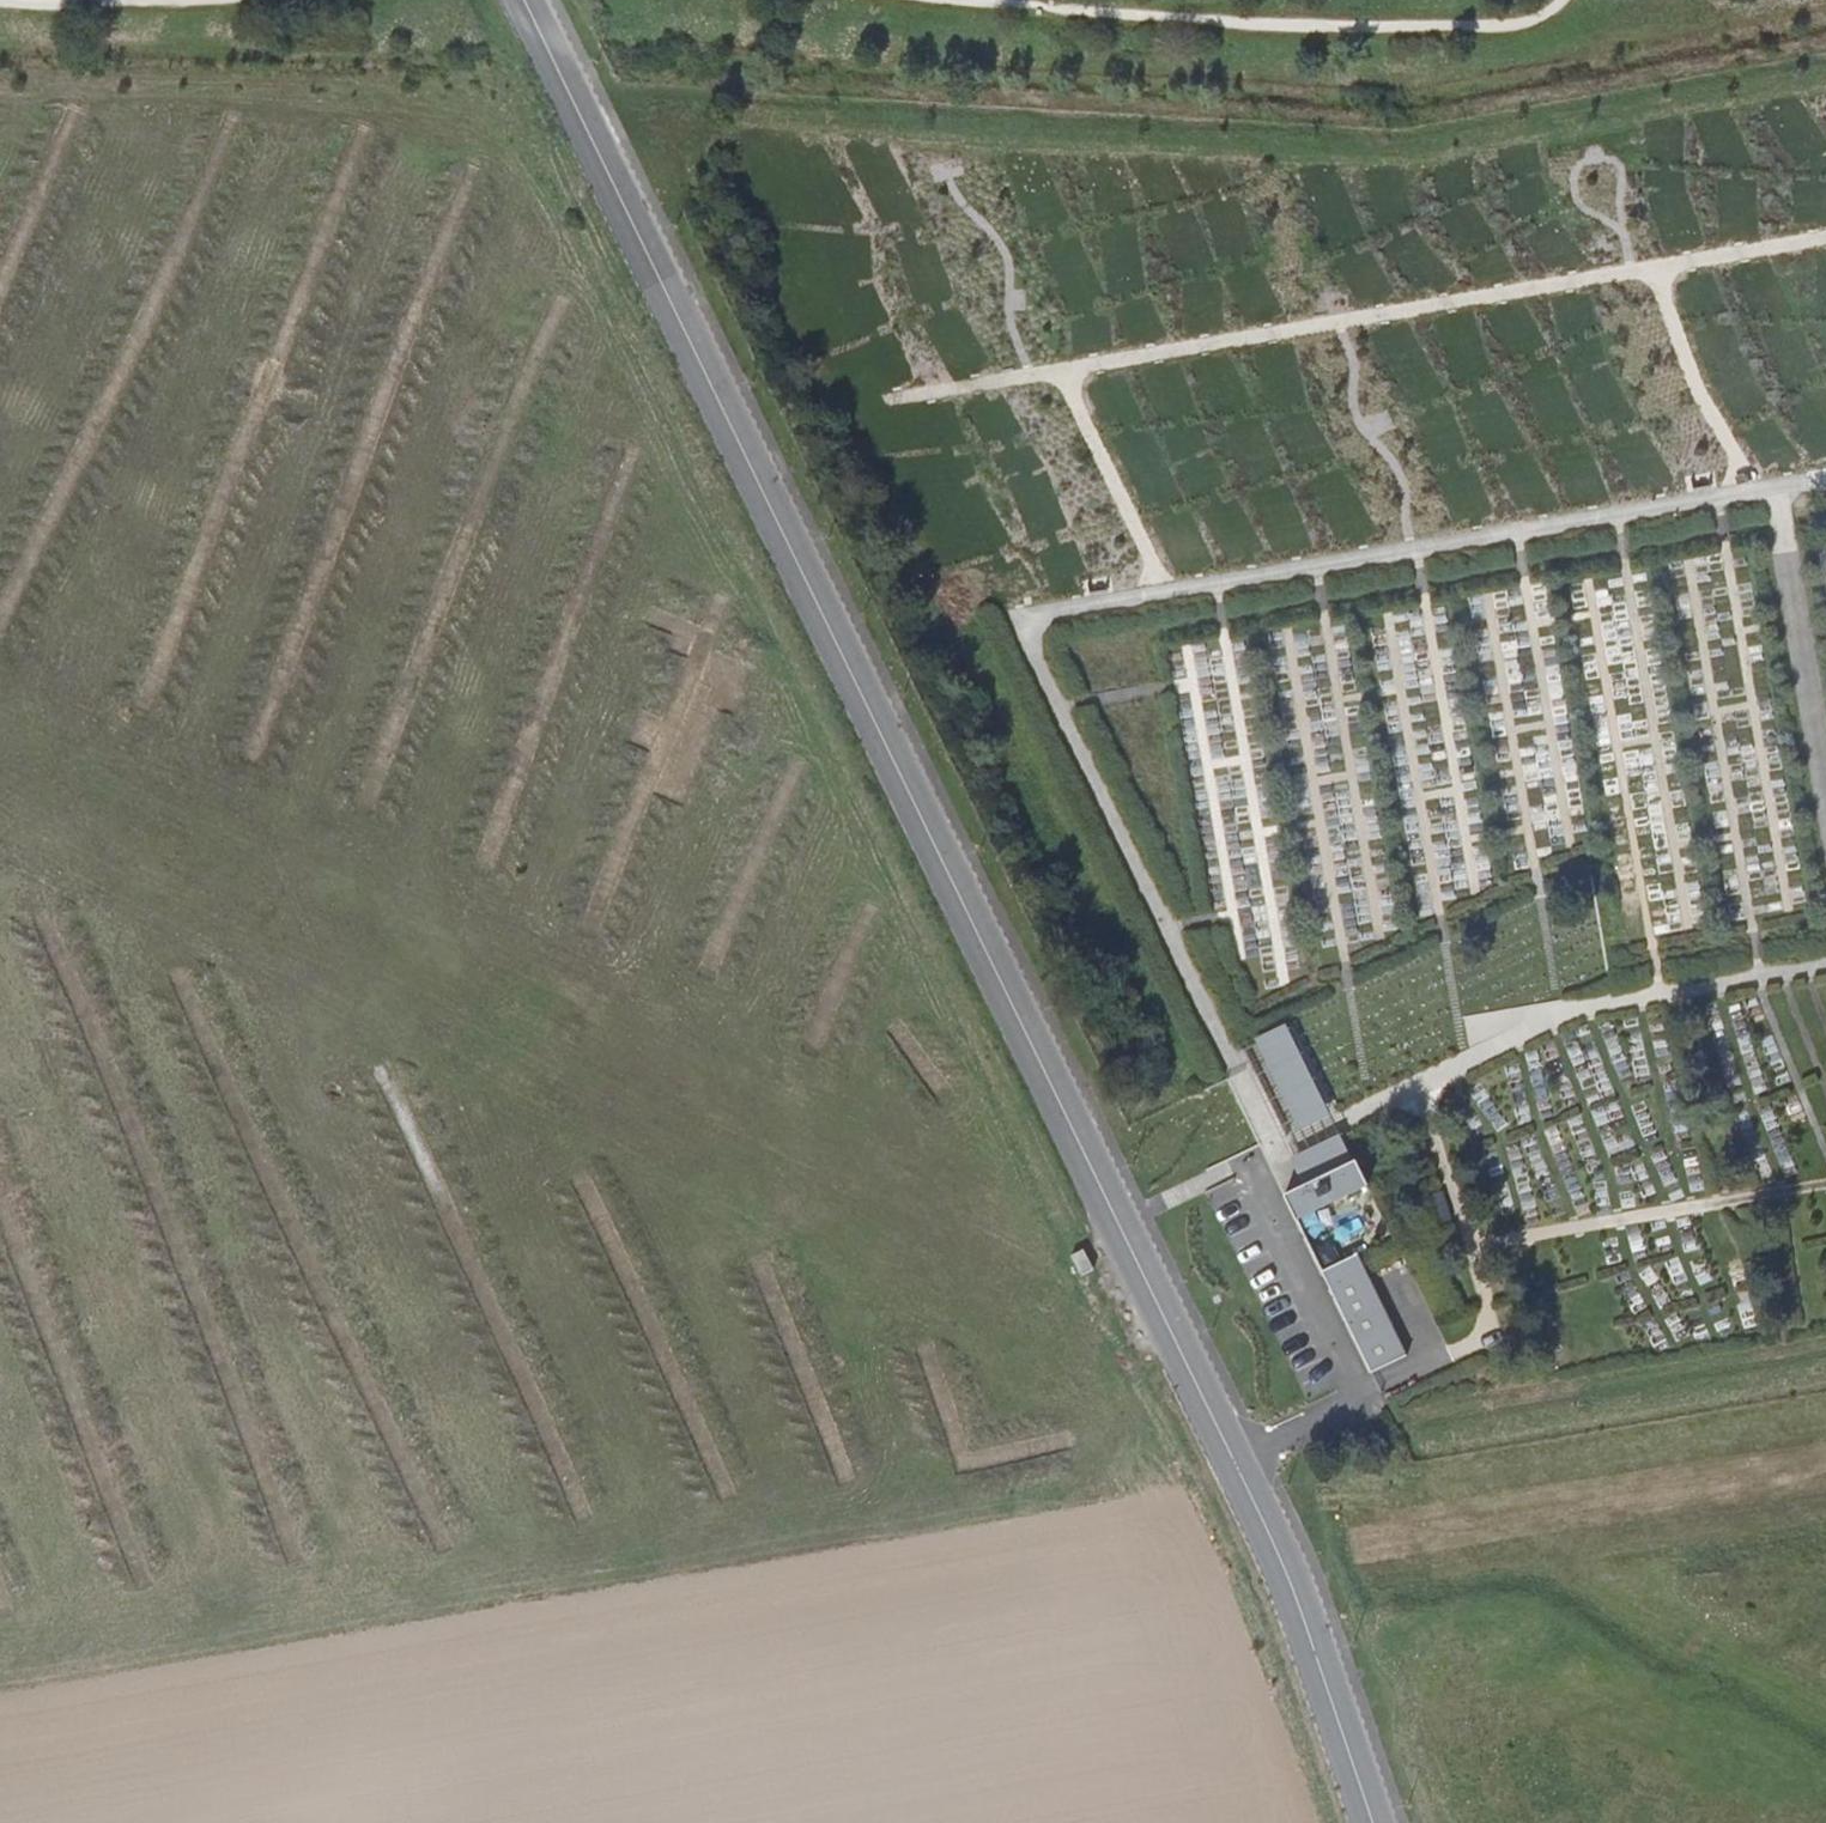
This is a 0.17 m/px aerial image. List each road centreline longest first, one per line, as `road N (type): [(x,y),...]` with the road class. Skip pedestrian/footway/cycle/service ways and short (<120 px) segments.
road 1 (unclassified): [(522,0),(1247,1487),(1370,1822)]

